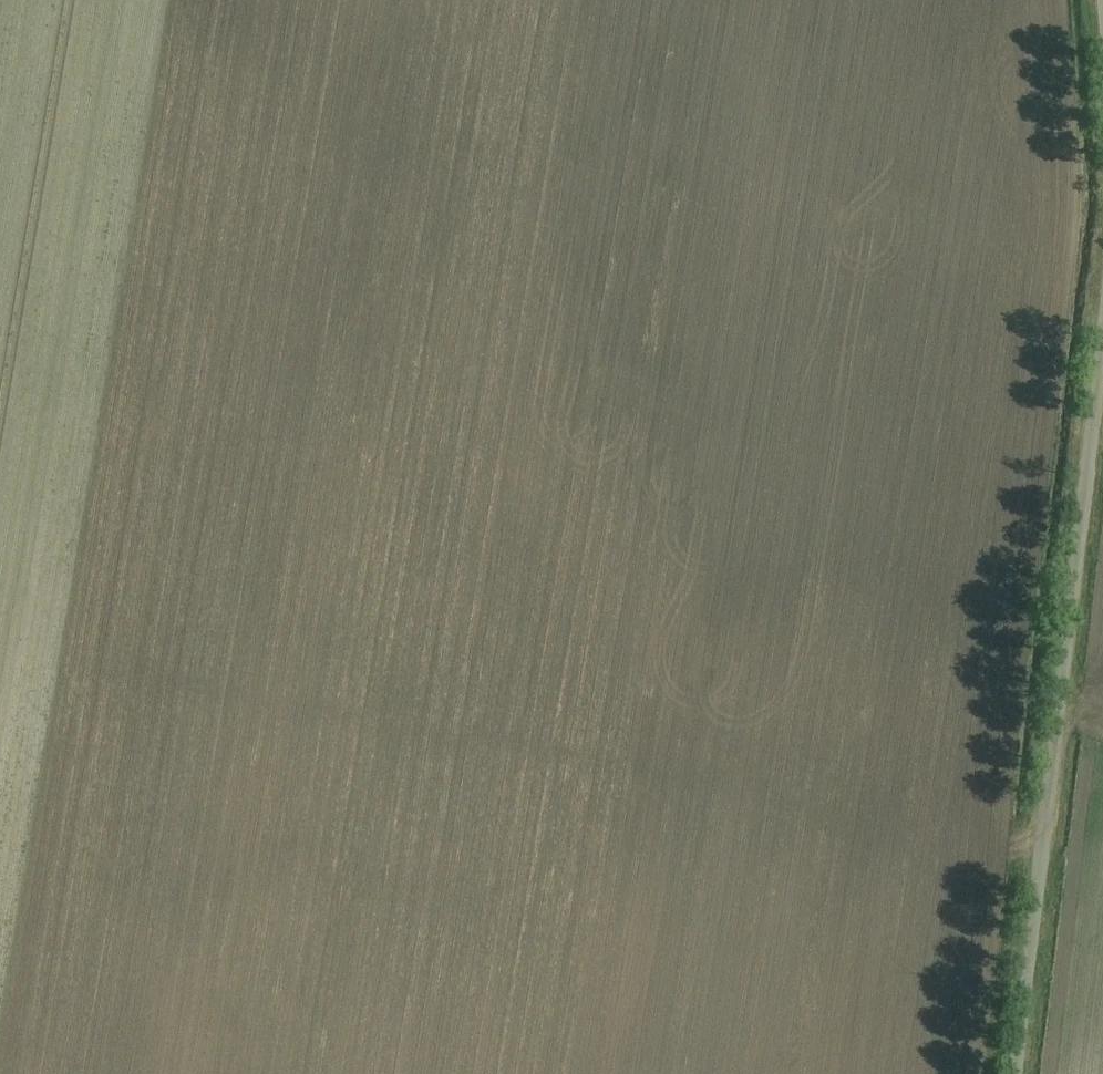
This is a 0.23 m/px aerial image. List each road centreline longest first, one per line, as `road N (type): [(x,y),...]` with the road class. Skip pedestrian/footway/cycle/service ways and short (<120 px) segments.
road 1 (unclassified): [(1015,1073),(1102,345)]

